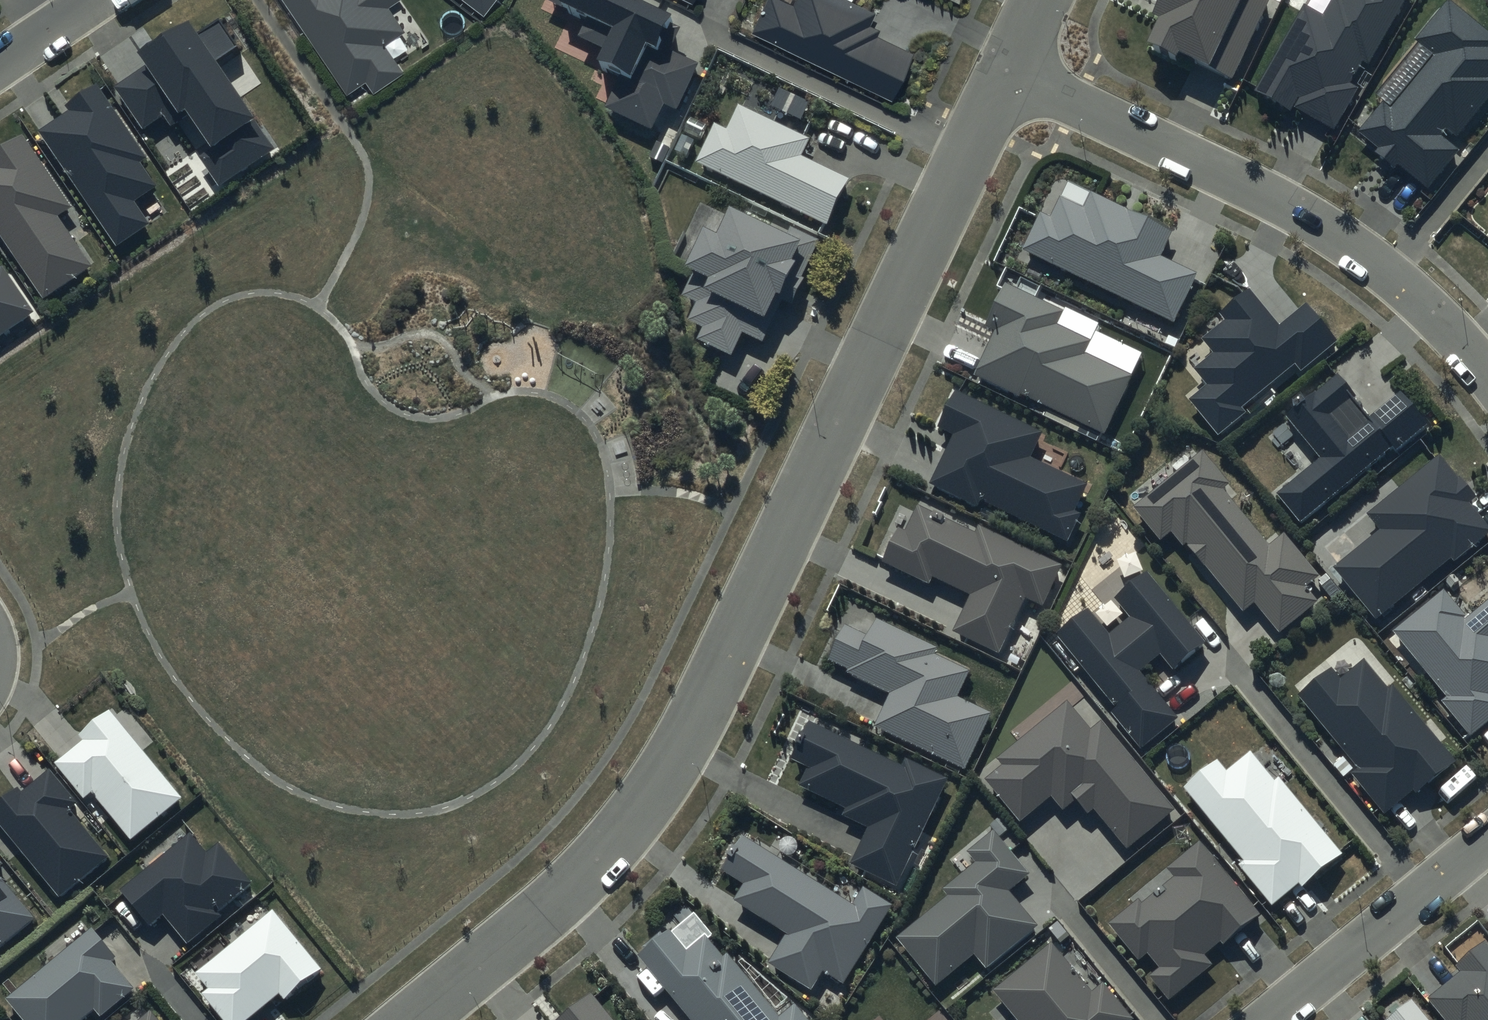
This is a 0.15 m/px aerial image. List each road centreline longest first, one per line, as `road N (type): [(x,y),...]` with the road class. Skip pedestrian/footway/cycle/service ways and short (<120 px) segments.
road 1 (residential): [(415,1019),(542,916),(652,795),(863,377)]
road 2 (residential): [(1487,377),(1426,305),(1322,225),(1009,72)]
road 3 (unclassified): [(863,377),(1009,72)]
road 4 (residential): [(1272,1019),(1487,840)]

